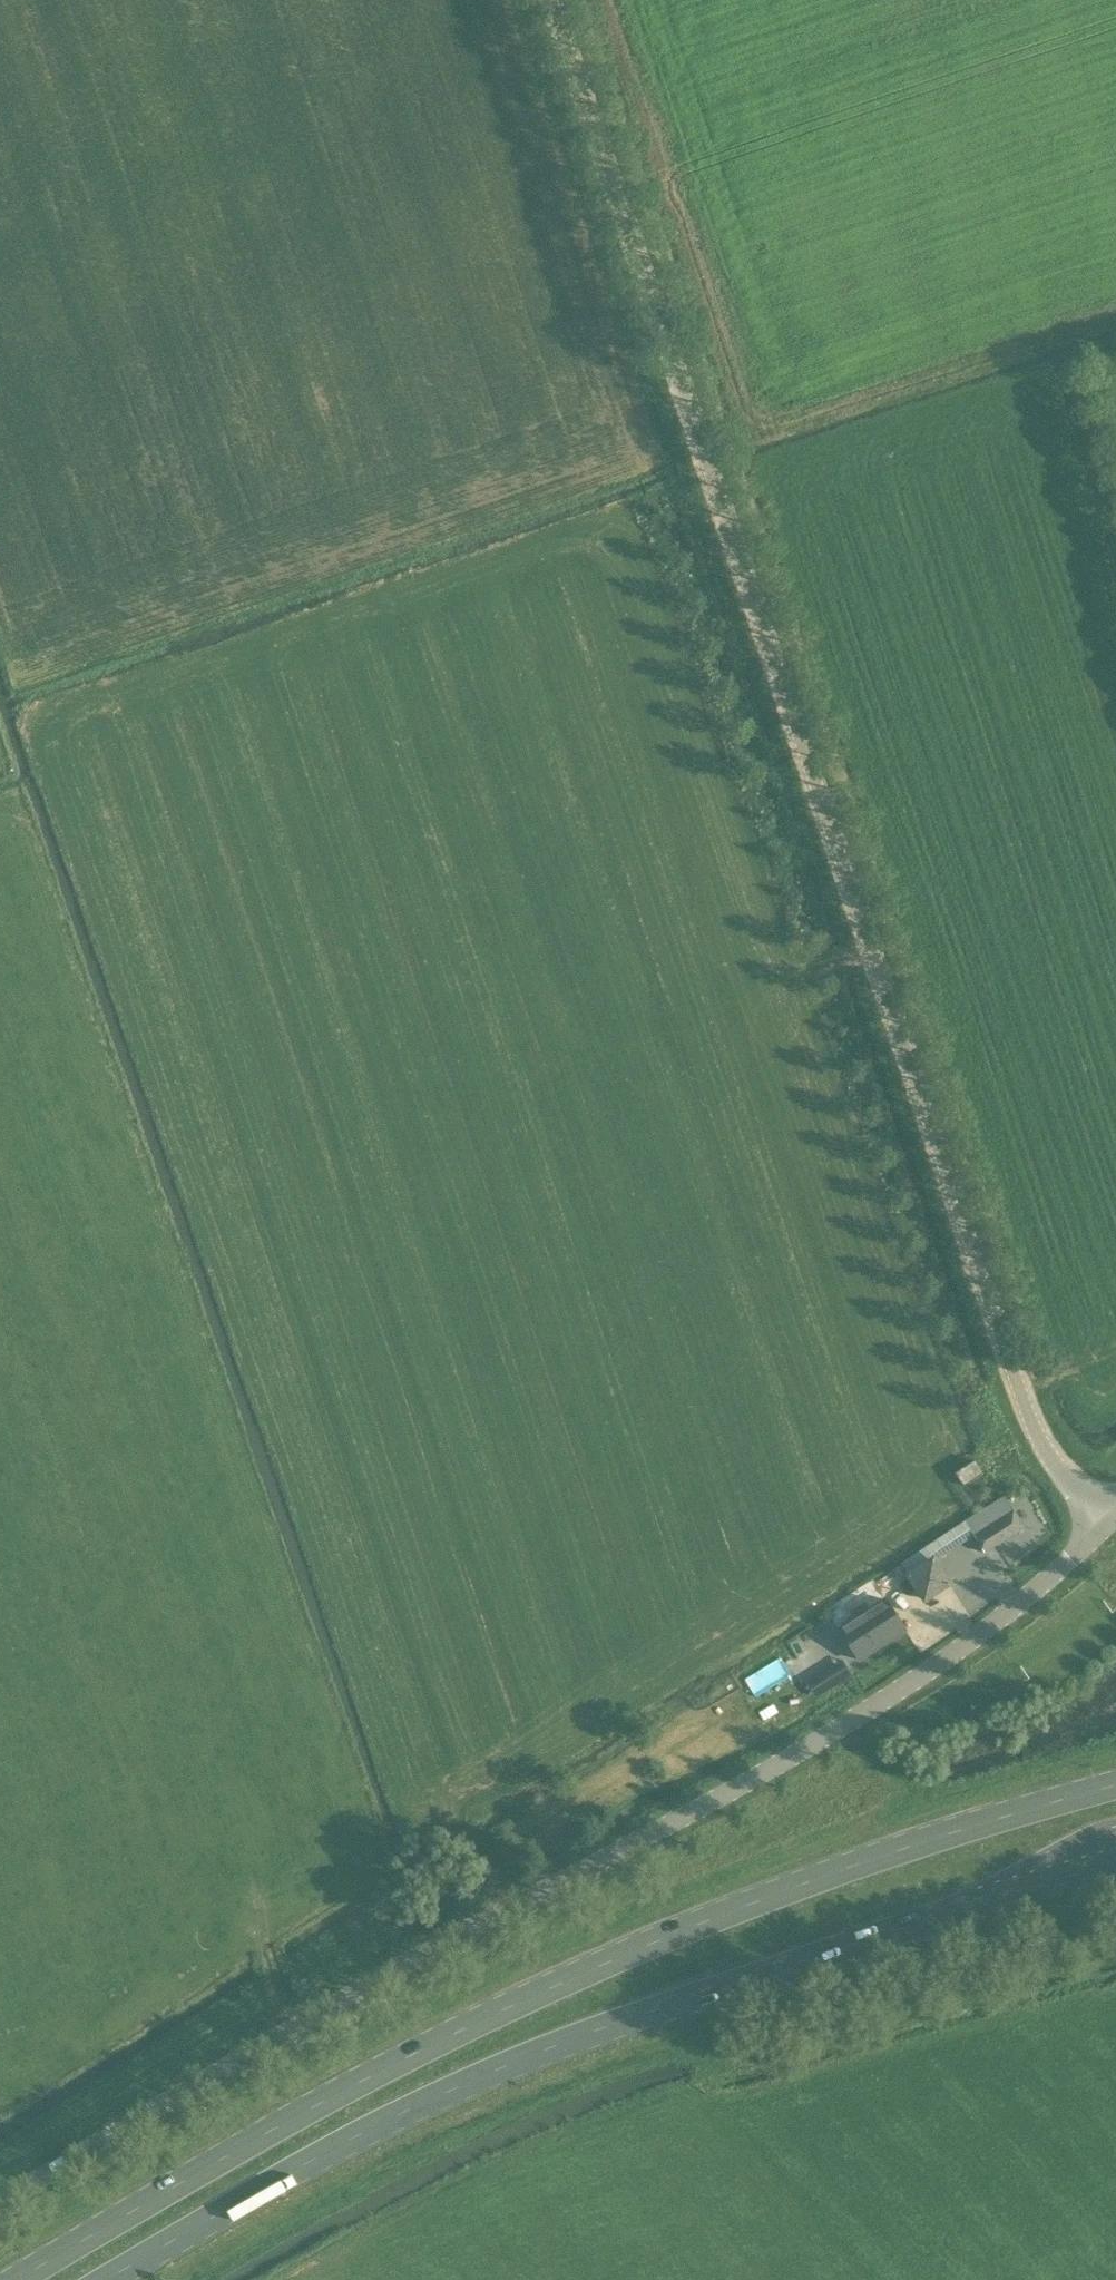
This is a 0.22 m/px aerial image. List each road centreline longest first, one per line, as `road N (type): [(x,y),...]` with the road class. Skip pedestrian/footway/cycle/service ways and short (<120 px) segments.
road 1 (unclassified): [(1115,1502),(1048,1441),(1032,1398),(556,0)]
road 2 (unclassified): [(0,2205),(181,2087),(979,1638),(1080,1564),(1115,1519)]
road 3 (primary): [(1115,1787),(969,1826),(774,1893),(485,2013),(329,2094),(16,2279)]
road 4 (primary): [(100,2279),(373,2126),(497,2066),(777,1966),(1115,1861)]

